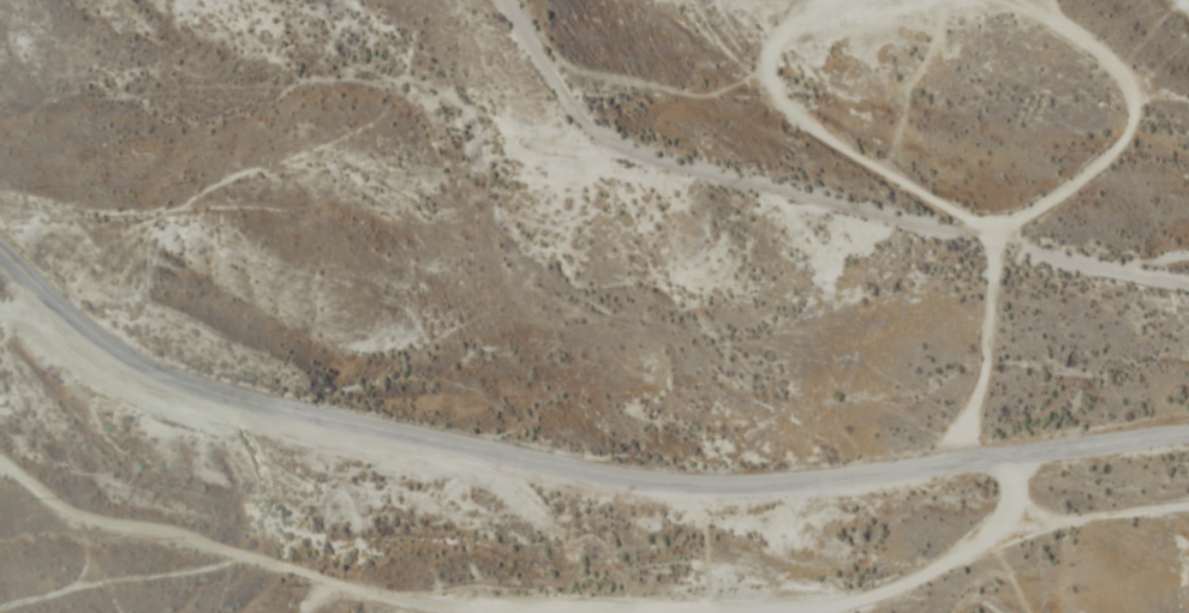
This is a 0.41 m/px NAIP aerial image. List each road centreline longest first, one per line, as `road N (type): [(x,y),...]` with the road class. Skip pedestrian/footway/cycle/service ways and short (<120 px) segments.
road 1 (residential): [(1188,433),(806,481),(719,485),(610,475),(220,392),(119,347),(0,246)]
road 2 (residential): [(1188,338),(591,170),(518,136),(440,0)]

